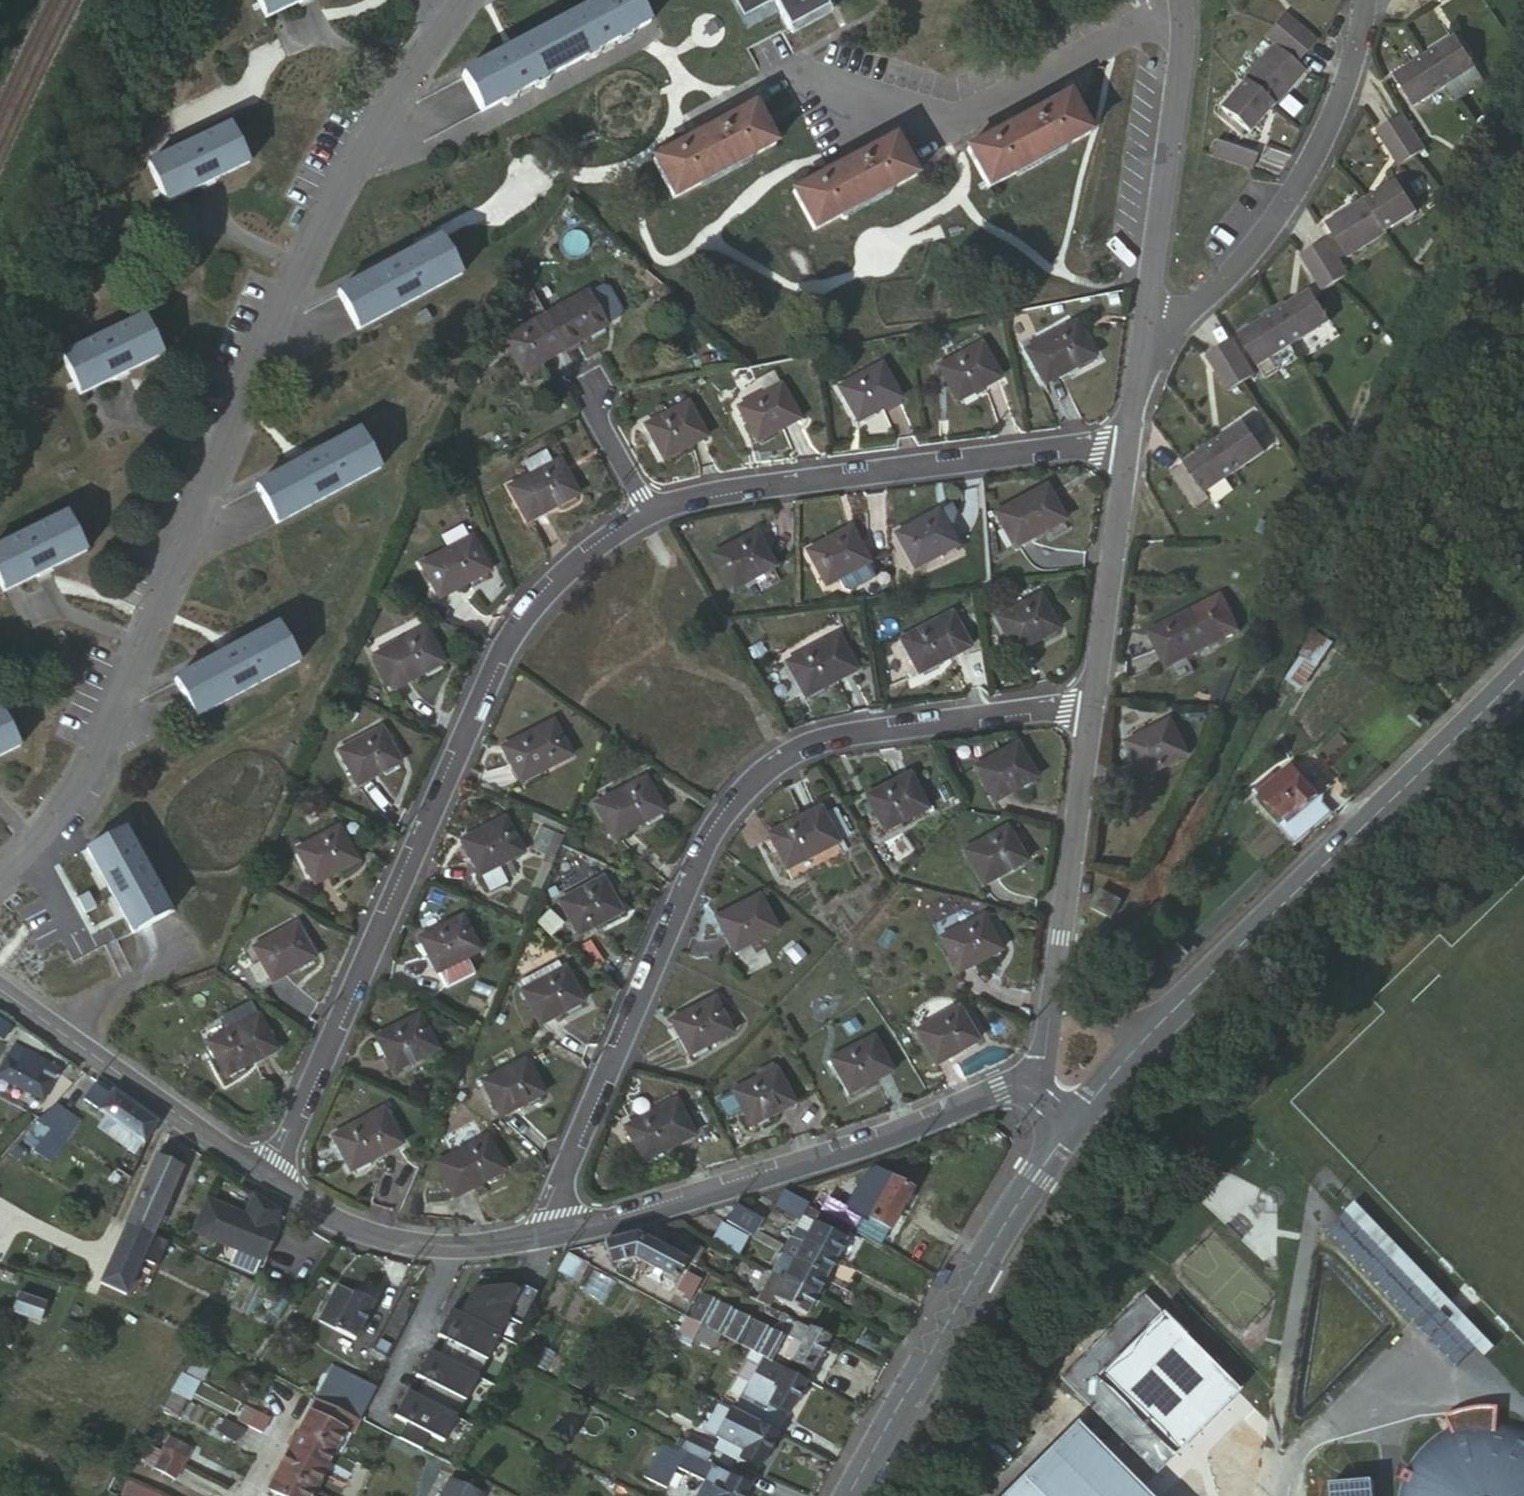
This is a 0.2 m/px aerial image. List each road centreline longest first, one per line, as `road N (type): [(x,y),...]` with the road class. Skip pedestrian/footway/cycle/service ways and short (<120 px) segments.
road 1 (residential): [(268,1182),(498,649),(533,588),(591,533),(646,498),(1127,430)]
road 2 (residential): [(0,874),(52,817),(97,738),(342,176),(456,0)]
road 3 (residential): [(542,1234),(685,864),(729,788),(785,747),(860,725),(1091,700)]
road 4 (tertiary): [(1523,669),(1142,1041)]
road 5 (tertiary): [(1003,1085),(810,1161),(542,1234)]
road 6 (tertiary): [(1068,1130),(975,1266),(846,1495)]
road 7 (residential): [(1144,315),(1185,318),(1290,195),(1334,118),(1363,0)]
road 8 (residential): [(1091,700),(1043,1029),(1048,1053)]
road 9 (tertiary): [(268,1182),(0,992)]
road 10 (residential): [(1173,0),(1173,76),(1144,315)]
road 11 (tertiary): [(542,1234),(418,1241),(268,1182)]
road 12 (residential): [(1127,430),(1091,700)]

